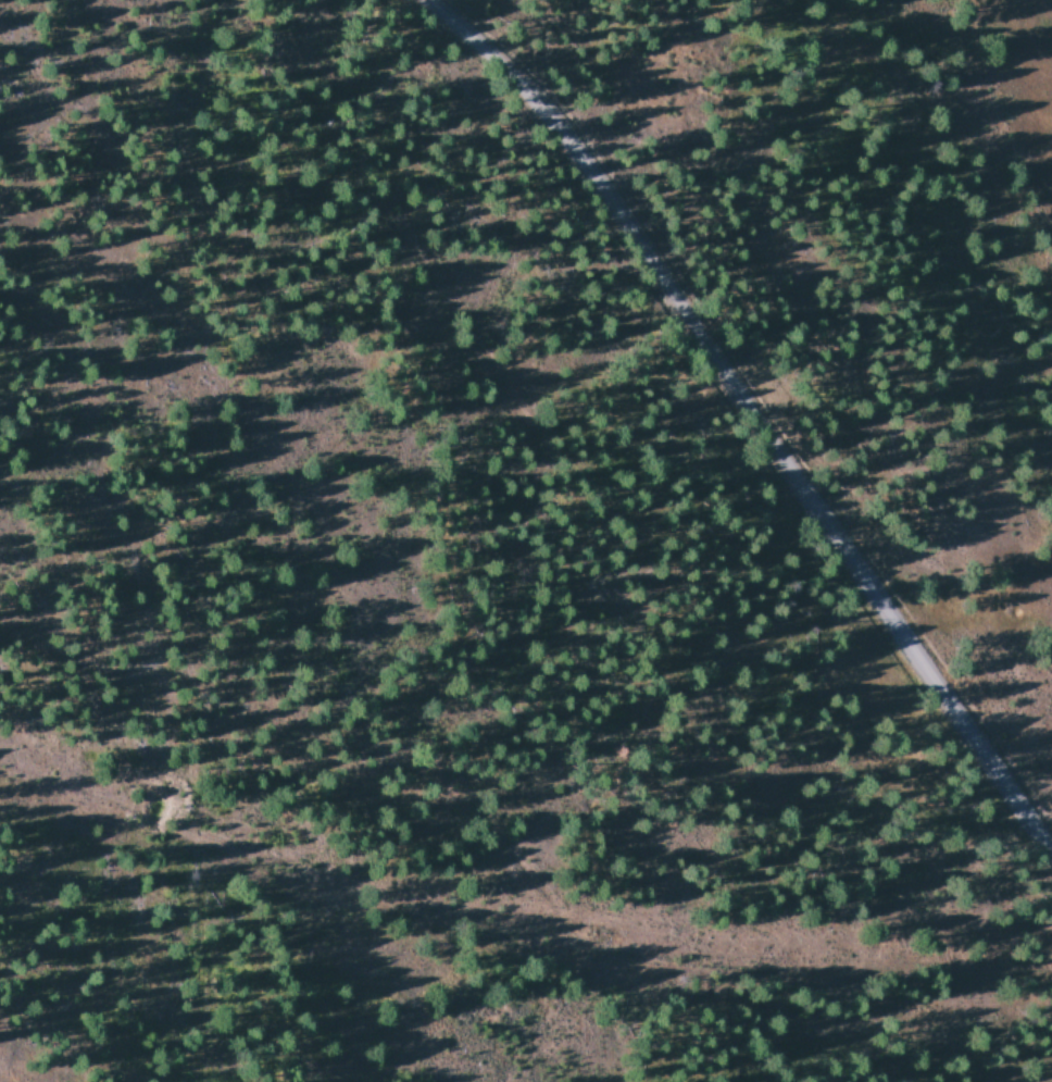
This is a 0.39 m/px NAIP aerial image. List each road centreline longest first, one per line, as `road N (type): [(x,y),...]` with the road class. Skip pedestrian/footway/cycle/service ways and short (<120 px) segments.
road 1 (residential): [(398,0),(604,194),(871,513),(1051,795)]

